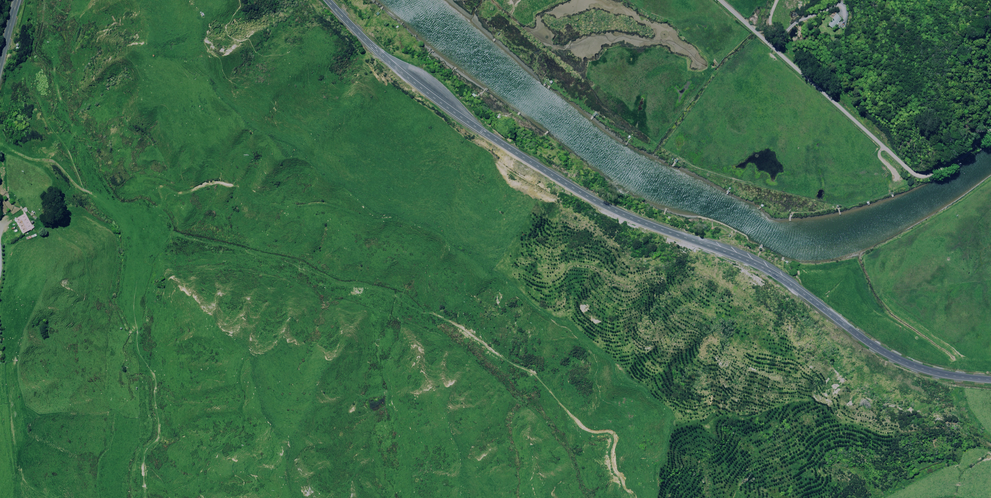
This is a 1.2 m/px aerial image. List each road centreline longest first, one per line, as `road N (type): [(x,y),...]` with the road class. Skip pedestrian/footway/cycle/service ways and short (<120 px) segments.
road 1 (trunk): [(990,380),(907,363),(763,268),(580,192),(428,93),(328,0)]
road 2 (unclassified): [(720,0),(916,175),(949,164),(990,130)]

